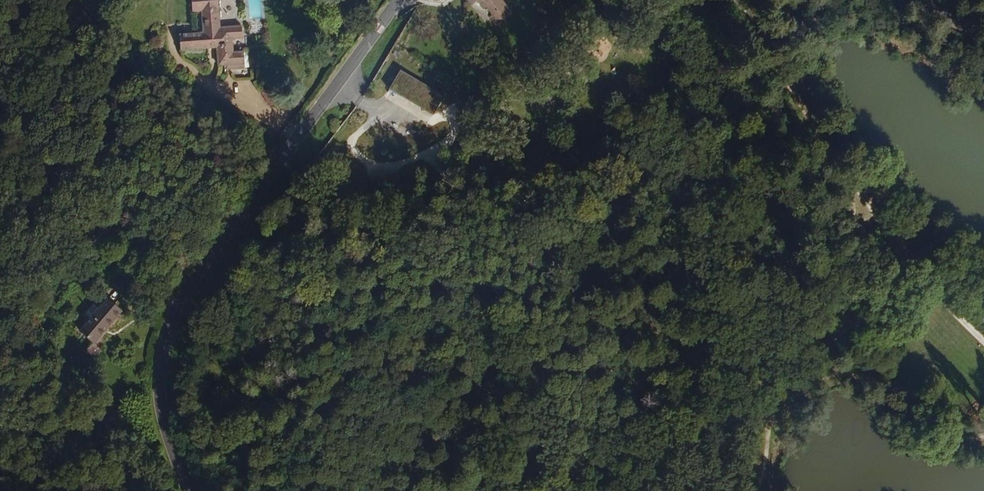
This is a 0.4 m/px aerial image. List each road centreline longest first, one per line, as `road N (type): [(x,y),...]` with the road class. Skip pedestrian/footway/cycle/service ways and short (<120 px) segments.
road 1 (residential): [(399,0),(197,276),(172,327),(158,392),(187,490)]
road 2 (track): [(736,0),(858,199)]

